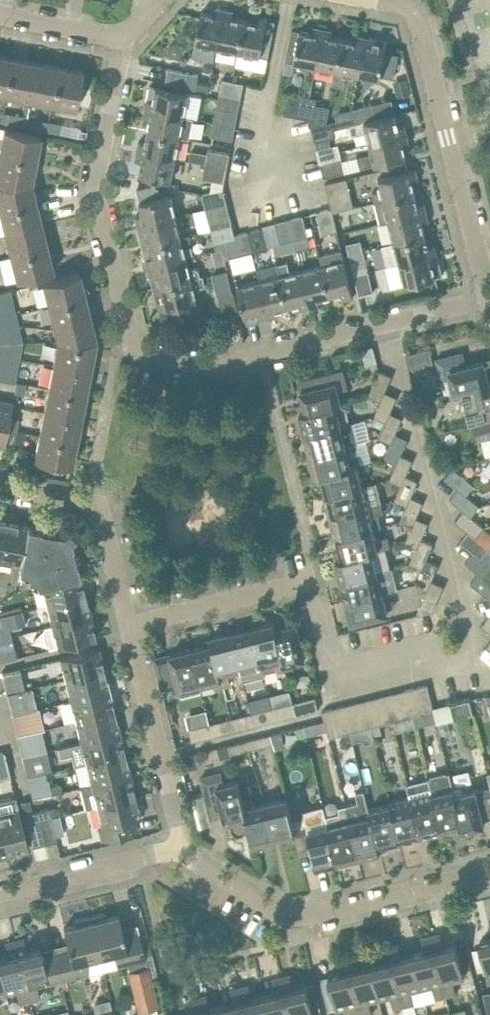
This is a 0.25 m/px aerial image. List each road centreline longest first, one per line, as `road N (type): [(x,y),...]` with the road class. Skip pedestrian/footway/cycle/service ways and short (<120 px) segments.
road 1 (residential): [(124,40),(94,190),(134,350),(214,367),(488,299)]
road 2 (residential): [(177,849),(291,918),(489,871)]
road 3 (unclassified): [(488,299),(419,20),(404,4),(381,0)]
road 4 (residential): [(128,625),(301,583),(314,600),(334,680)]
road 5 (residential): [(177,849),(181,832),(128,625)]
road 6 (residential): [(128,625),(100,513),(88,503),(0,486)]
road 7 (residential): [(0,893),(177,849)]
road 8 (unclassified): [(124,40),(0,15)]

